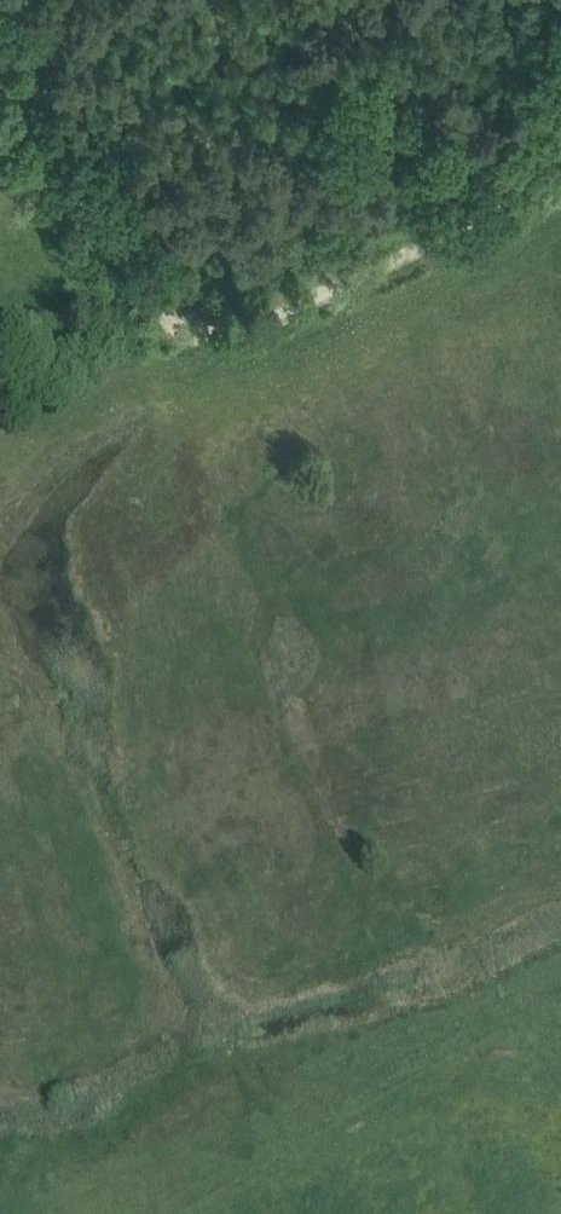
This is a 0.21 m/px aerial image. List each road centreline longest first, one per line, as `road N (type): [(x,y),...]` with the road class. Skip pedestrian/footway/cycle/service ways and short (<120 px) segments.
road 1 (track): [(0,84),(157,312),(189,327),(245,324),(560,171)]

